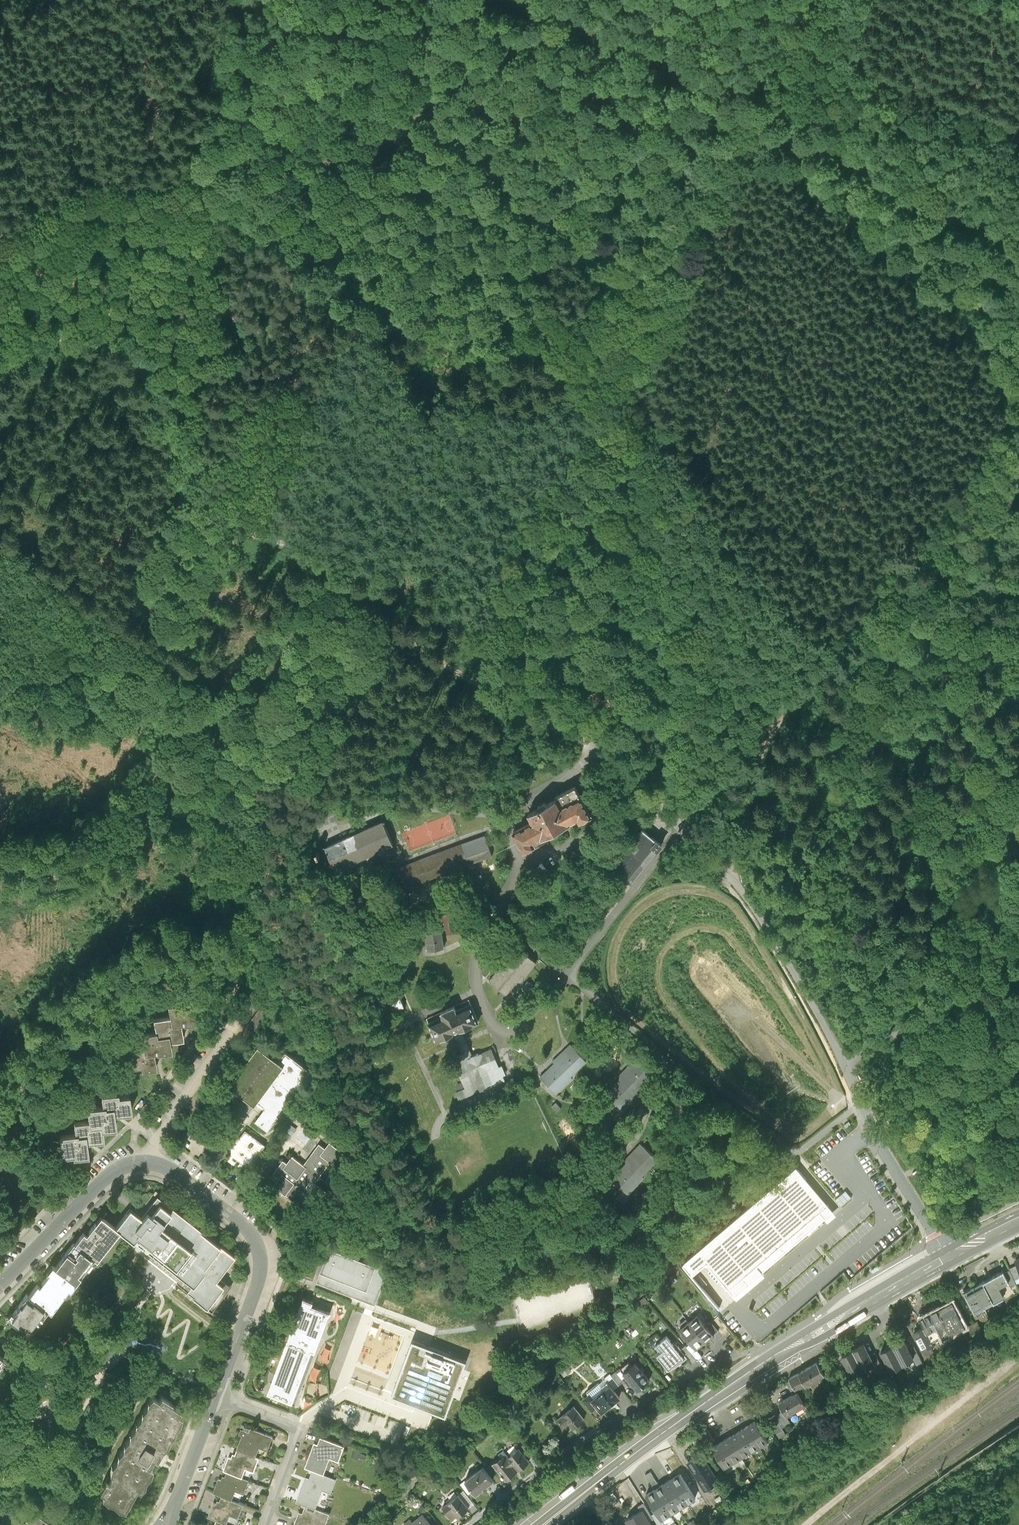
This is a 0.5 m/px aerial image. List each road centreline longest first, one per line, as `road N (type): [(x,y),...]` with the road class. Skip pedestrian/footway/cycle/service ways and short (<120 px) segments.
road 1 (track): [(0,258),(118,203),(233,218),(396,122),(519,97),(609,95),(729,152),(753,147)]
road 2 (track): [(0,360),(89,351),(133,367),(166,406),(190,486),(204,507),(224,522),(330,558),(440,658)]
road 3 (residential): [(218,1393),(259,1282),(258,1244),(241,1222),(166,1167),(141,1162),(114,1173),(0,1288)]
road 4 (residential): [(767,1360),(759,1348),(714,1365),(561,1454),(468,1524)]
road 5 (track): [(780,719),(885,594),(952,573),(1018,574)]
road 6 (primary): [(767,1360),(1018,1221)]
road 7 (track): [(1018,227),(930,207),(836,149),(753,147)]
road 8 (primary): [(543,1524),(767,1360)]
road 9 (track): [(753,147),(670,57),(530,0)]
road 10 (track): [(1018,1363),(812,1524)]
road 11 (track): [(586,744),(579,702),(481,525)]
road 12 (residential): [(218,1393),(296,1425),(271,1524)]
road 13 (track): [(440,658),(598,752)]
road 14 (track): [(780,719),(751,785),(729,876)]
road 15 (residential): [(173,1509),(218,1393)]

